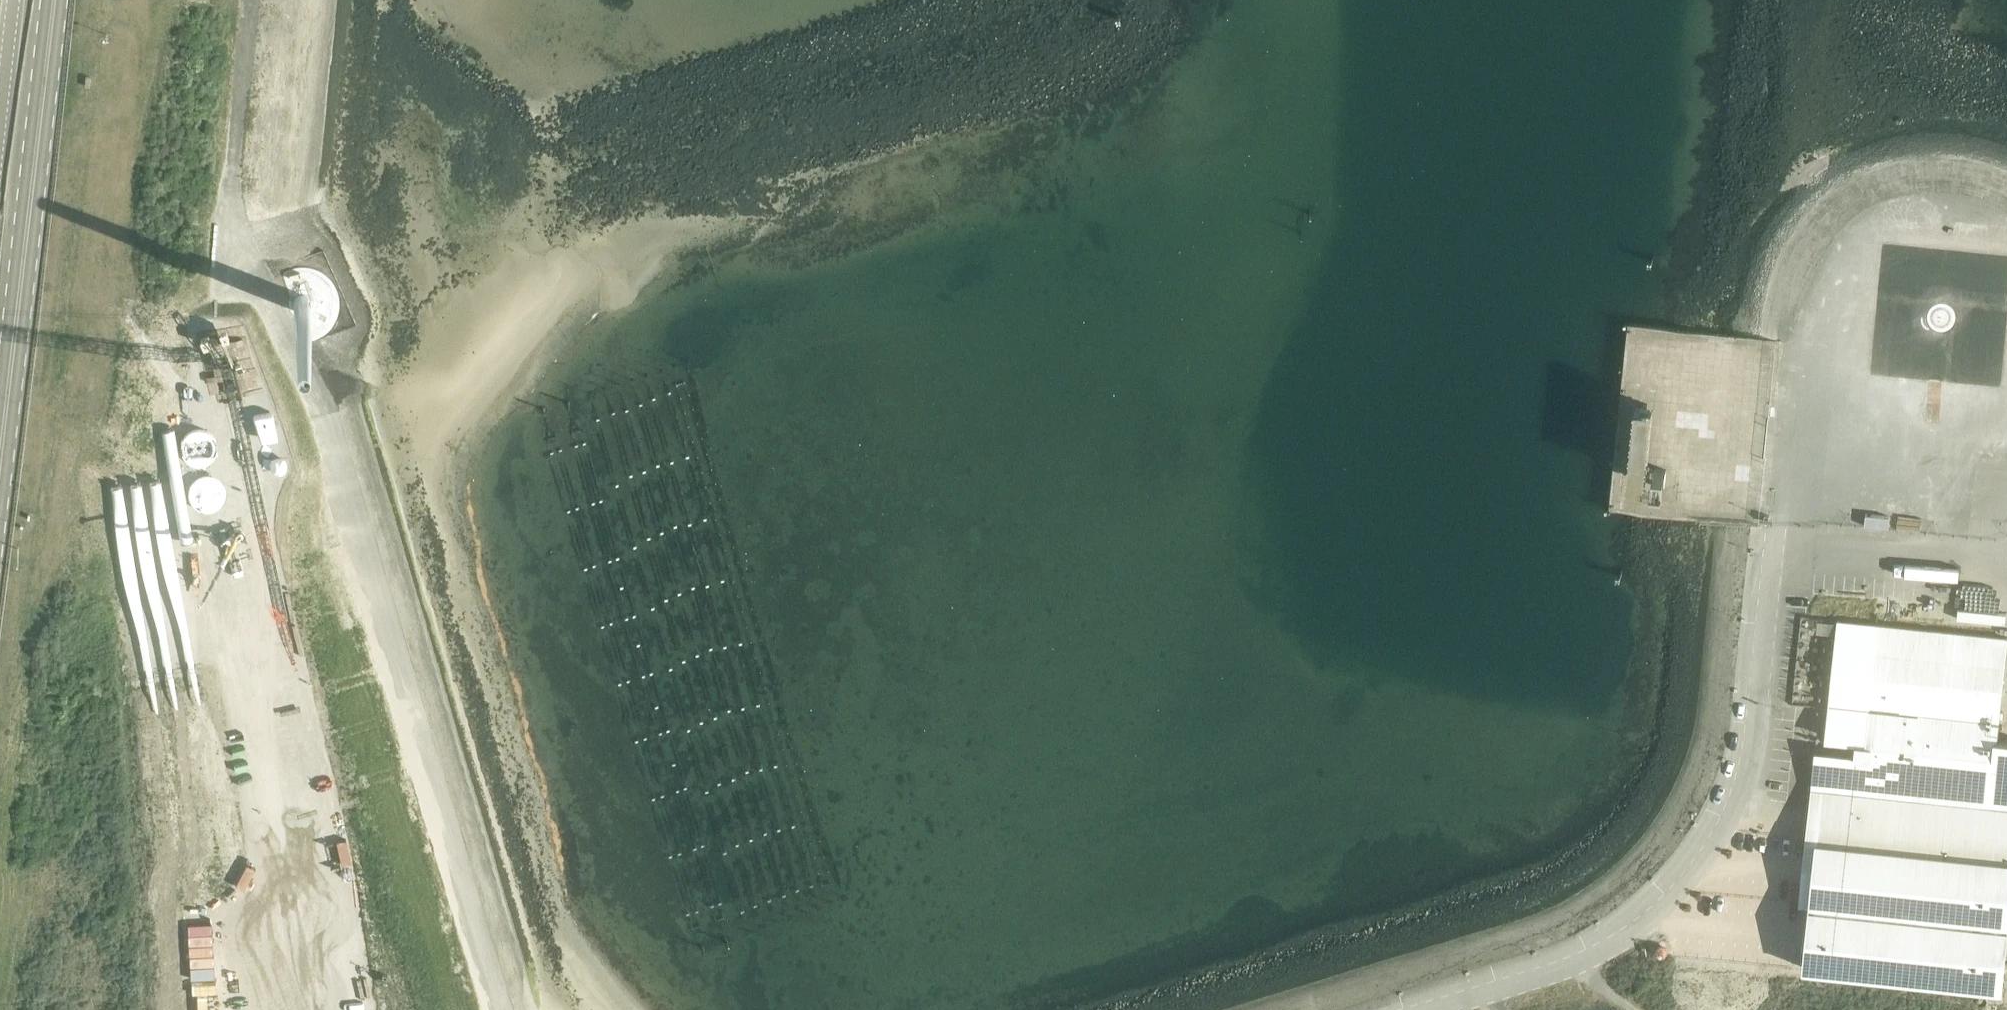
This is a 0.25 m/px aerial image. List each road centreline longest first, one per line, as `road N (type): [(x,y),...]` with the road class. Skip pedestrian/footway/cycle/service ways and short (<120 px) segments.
road 1 (unclassified): [(1430,1009),(1584,963),(1670,904),(1725,833),(1745,774),(1787,350)]
road 2 (primary): [(0,424),(52,0)]
road 3 (unclassified): [(0,121),(14,0)]

